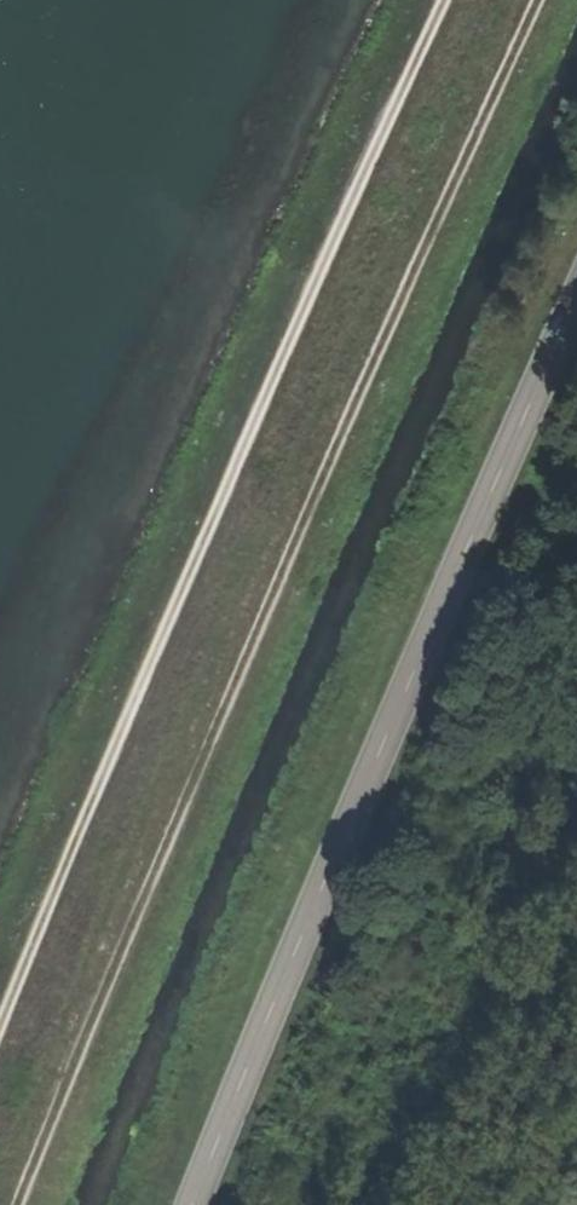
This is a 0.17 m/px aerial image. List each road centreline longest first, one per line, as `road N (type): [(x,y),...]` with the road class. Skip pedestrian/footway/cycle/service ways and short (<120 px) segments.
road 1 (track): [(450,0),(212,537),(0,1047)]
road 2 (tertiary): [(193,1204),(576,295)]

